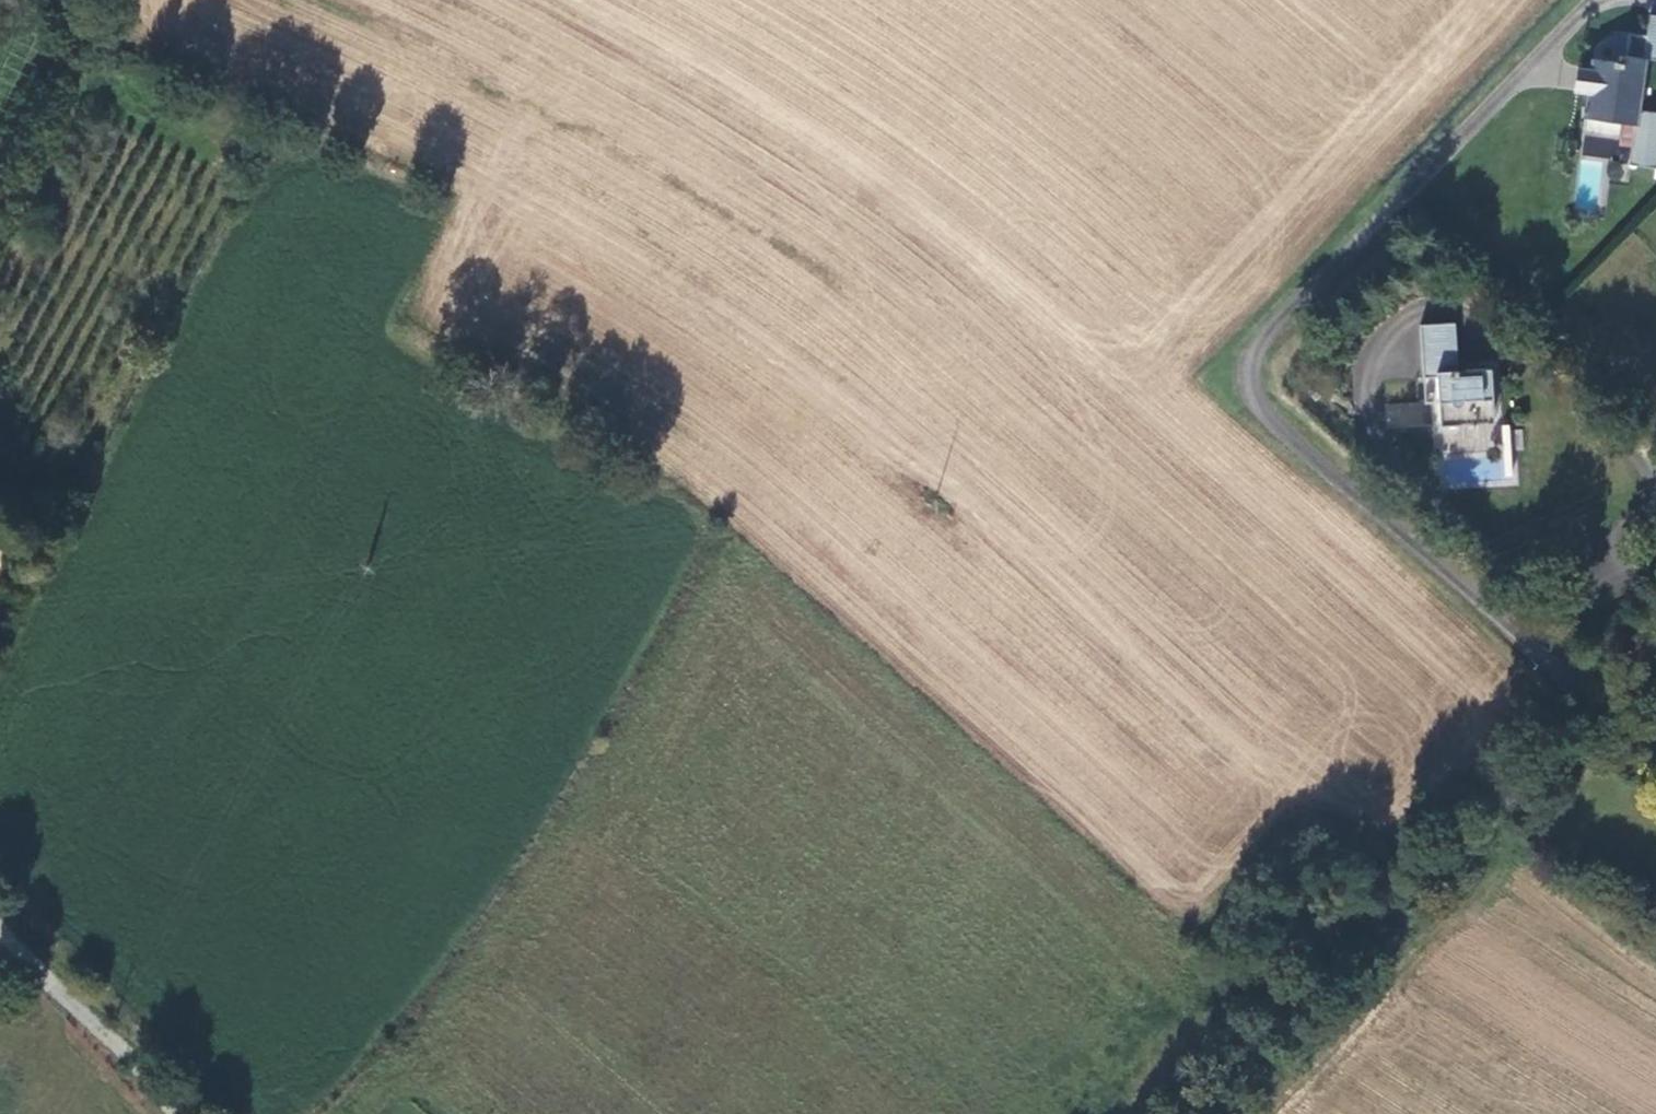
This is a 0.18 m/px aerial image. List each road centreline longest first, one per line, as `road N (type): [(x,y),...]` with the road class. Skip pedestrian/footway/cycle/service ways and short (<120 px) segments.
road 1 (track): [(1596,714),(1208,1113)]
road 2 (track): [(195,1113),(0,891)]

